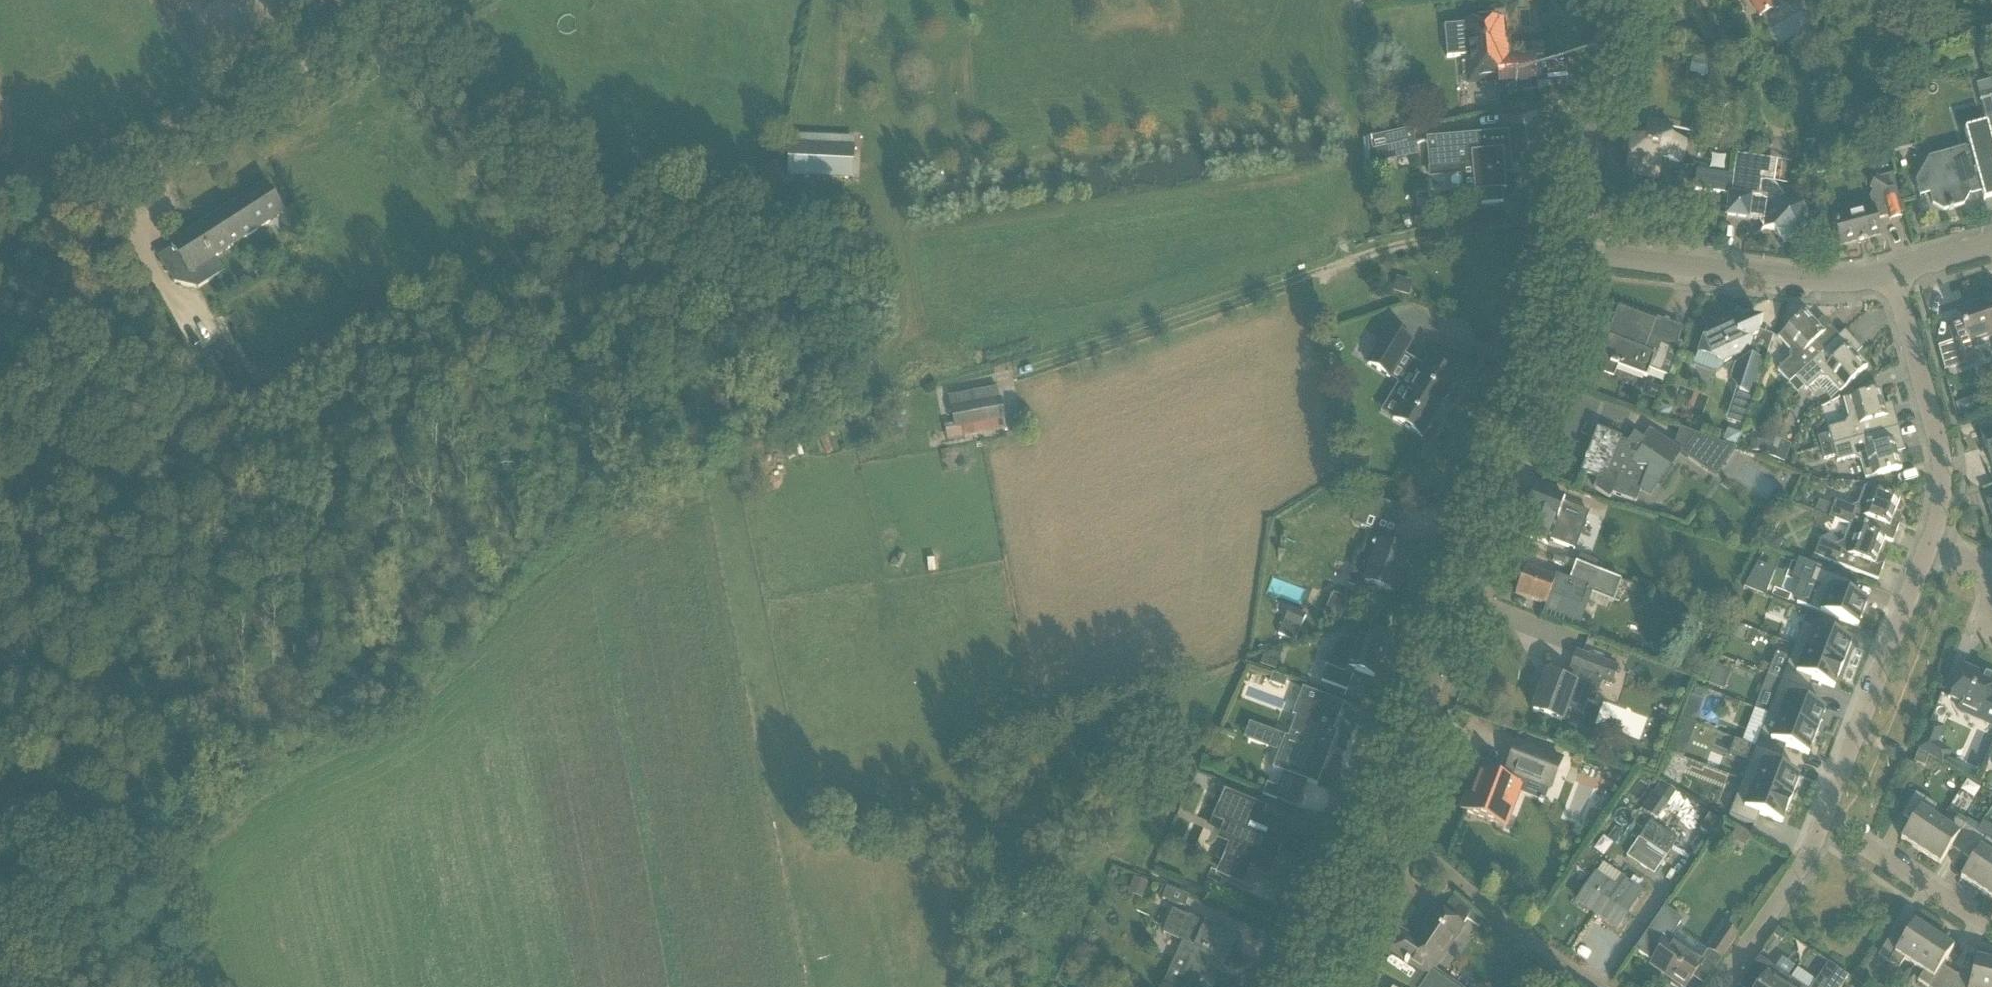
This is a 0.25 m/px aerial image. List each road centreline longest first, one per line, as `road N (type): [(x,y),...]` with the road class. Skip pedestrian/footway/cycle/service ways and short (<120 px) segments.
road 1 (residential): [(1378,807),(1560,308),(1570,251)]
road 2 (unclassified): [(0,199),(78,209),(398,0)]
road 3 (residential): [(1886,275),(1794,278),(1570,251)]
road 4 (residential): [(1823,825),(1930,545)]
road 5 (residential): [(1930,545),(1941,487),(1937,440),(1886,275)]
road 6 (unclassified): [(1590,985),(1378,807)]
road 7 (residential): [(1570,251),(1596,81),(1630,0)]
road 8 (residential): [(1298,986),(1378,807)]
road 9 (residential): [(1823,825),(1991,926)]
road 10 (residential): [(1725,986),(1823,825)]
road 11 (track): [(0,349),(41,209)]

